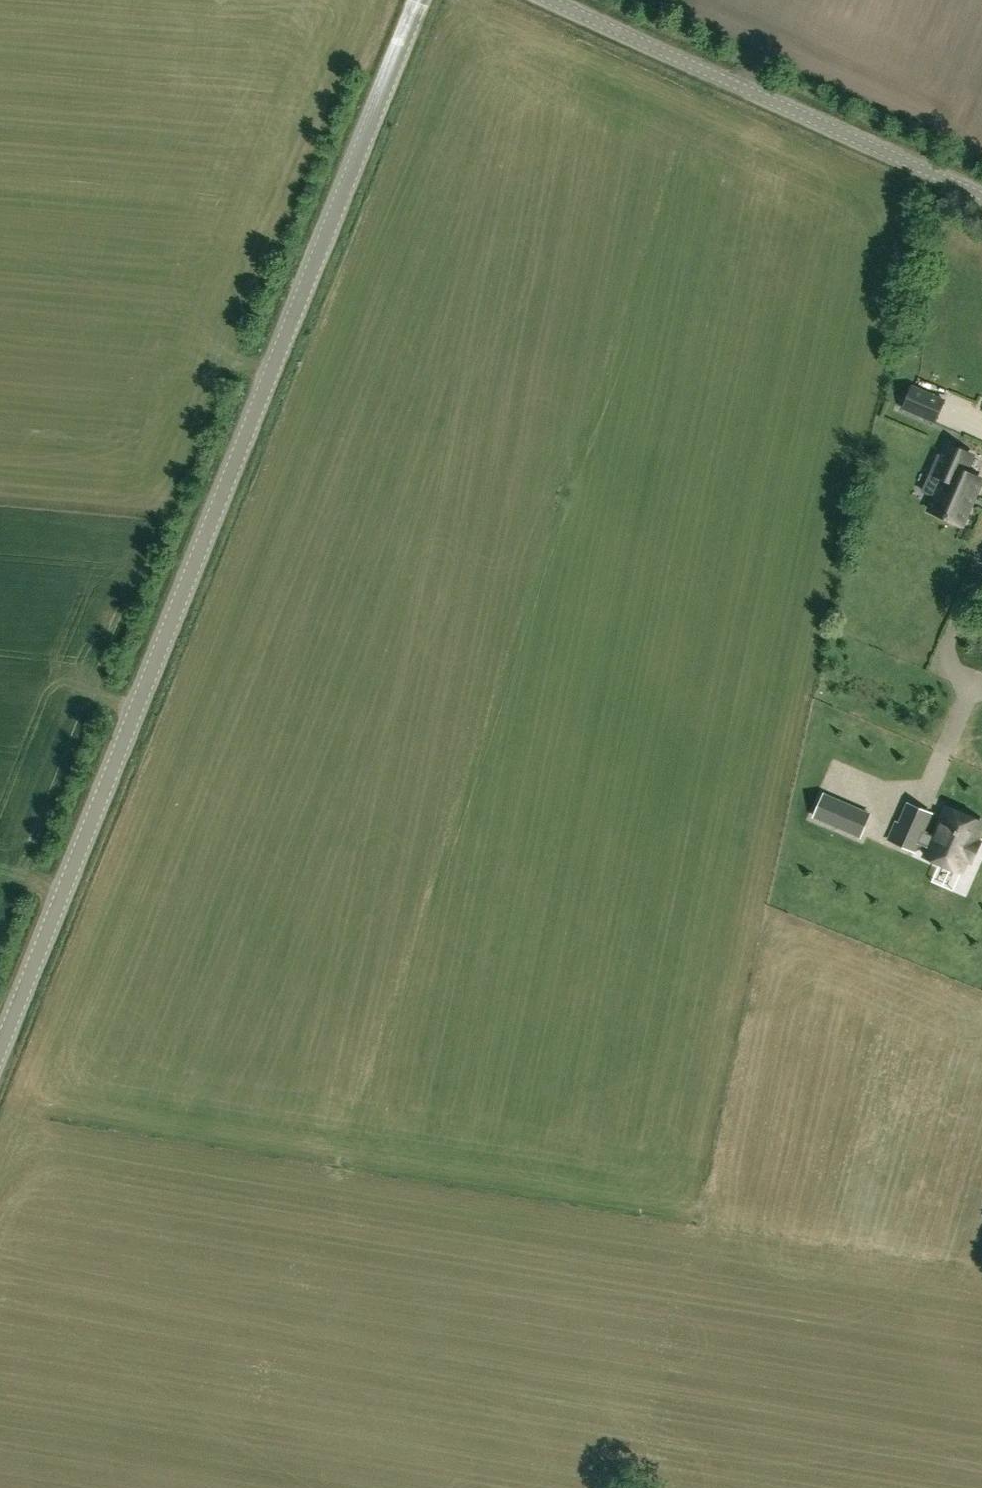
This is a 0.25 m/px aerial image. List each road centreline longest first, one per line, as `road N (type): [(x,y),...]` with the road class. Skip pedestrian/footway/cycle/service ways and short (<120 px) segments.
road 1 (unclassified): [(0,1048),(421,0)]
road 2 (unclassified): [(981,194),(555,0)]
road 3 (unclassified): [(981,567),(939,664),(974,681)]

